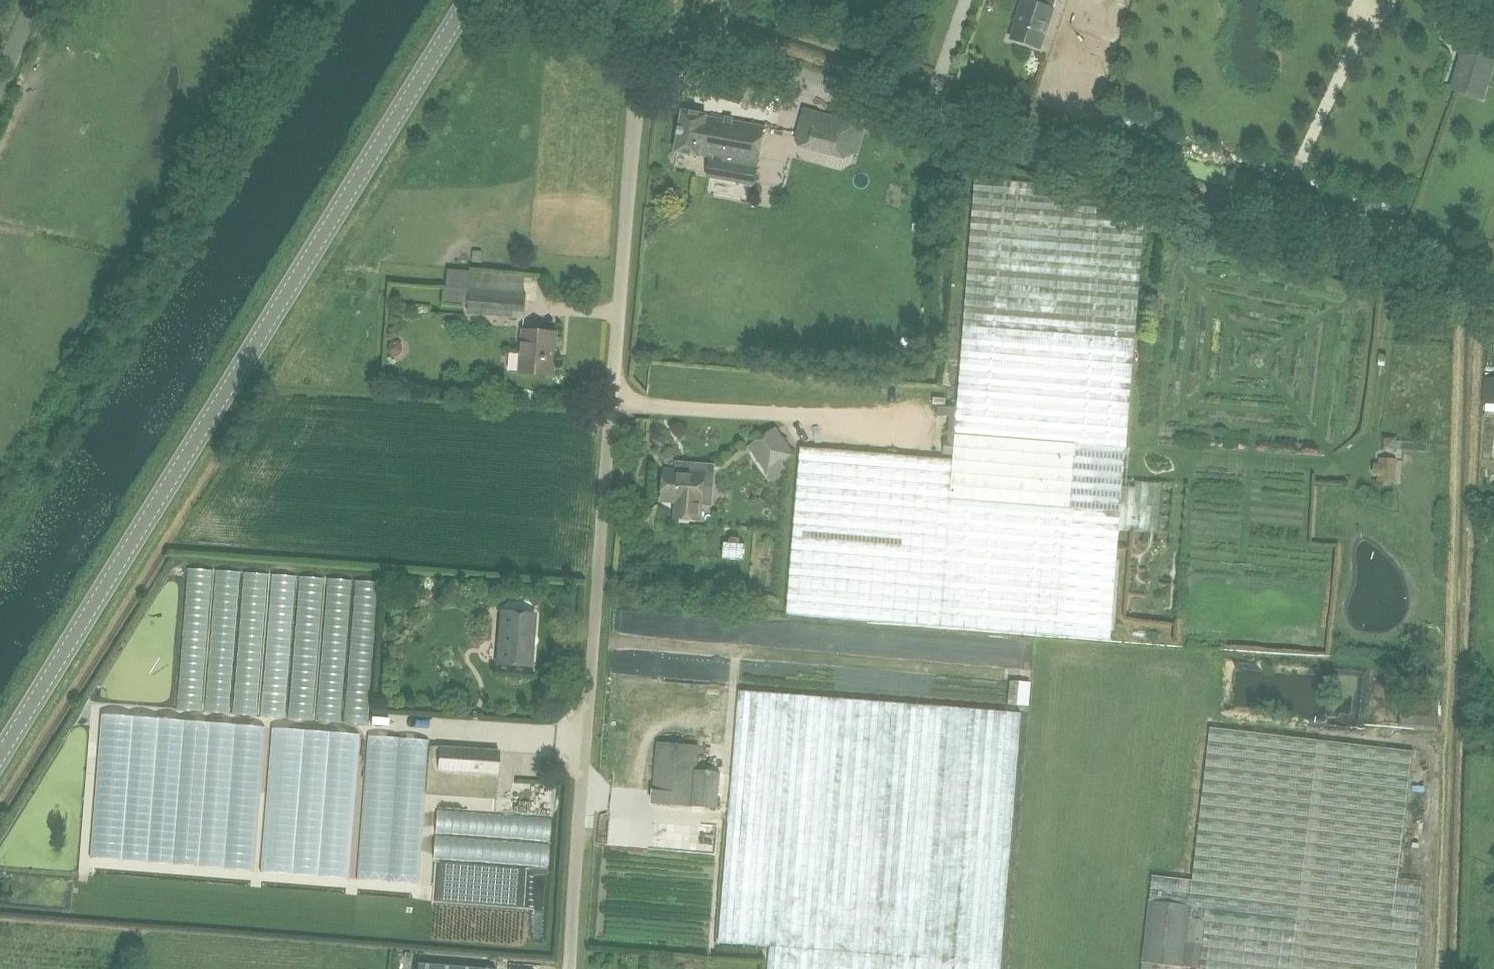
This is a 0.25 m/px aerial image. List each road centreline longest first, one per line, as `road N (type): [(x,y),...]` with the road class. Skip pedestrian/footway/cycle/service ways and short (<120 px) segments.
road 1 (unclassified): [(570,968),(628,191),(641,67),(651,46)]
road 2 (tertiary): [(0,756),(468,0)]
road 3 (unclassified): [(651,46),(687,37),(1493,307)]

